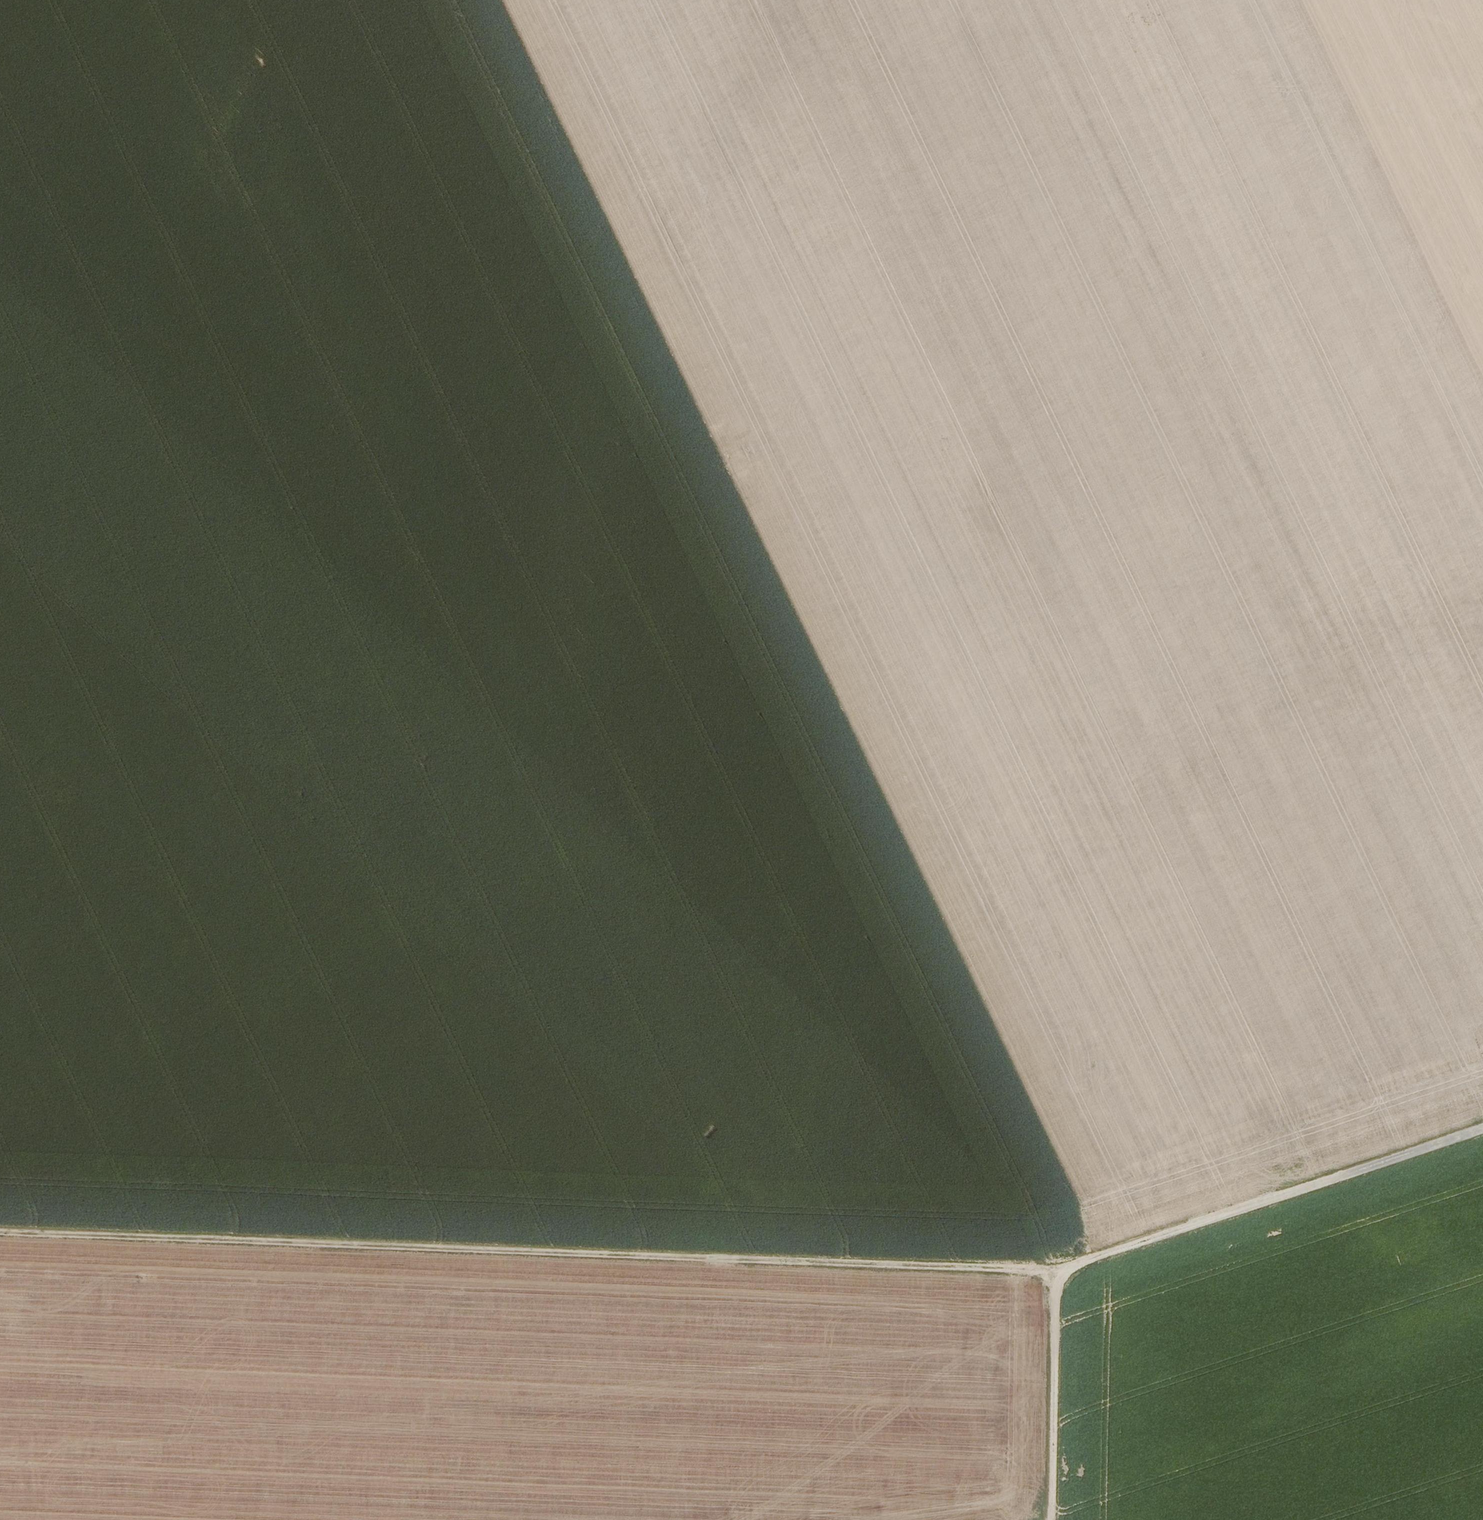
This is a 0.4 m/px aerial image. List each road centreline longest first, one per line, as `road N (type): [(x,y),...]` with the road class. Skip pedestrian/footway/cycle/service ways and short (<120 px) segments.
road 1 (track): [(0,1235),(1016,1274),(1058,1284)]
road 2 (track): [(1058,1284),(1084,1268),(1482,1137)]
road 3 (track): [(1058,1284),(1048,1519)]

